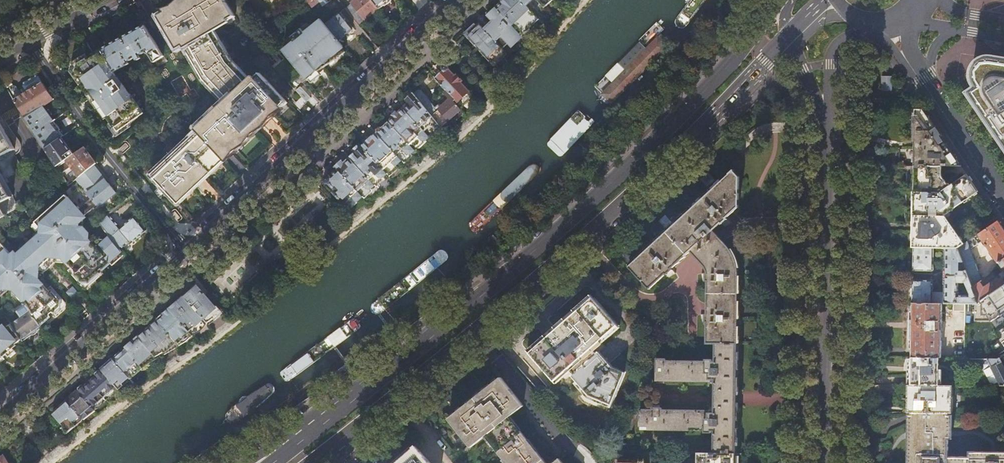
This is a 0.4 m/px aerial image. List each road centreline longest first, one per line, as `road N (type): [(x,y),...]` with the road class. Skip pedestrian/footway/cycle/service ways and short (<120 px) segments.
road 1 (primary): [(784,2),(613,181),(344,406)]
road 2 (primary): [(357,424),(633,196),(764,61)]
road 3 (residential): [(456,0),(186,253)]
road 4 (tertiary): [(824,462),(826,109)]
road 5 (residential): [(24,38),(105,156),(186,253)]
road 6 (residential): [(186,253),(0,414)]
road 7 (tertiary): [(923,74),(1003,191)]

